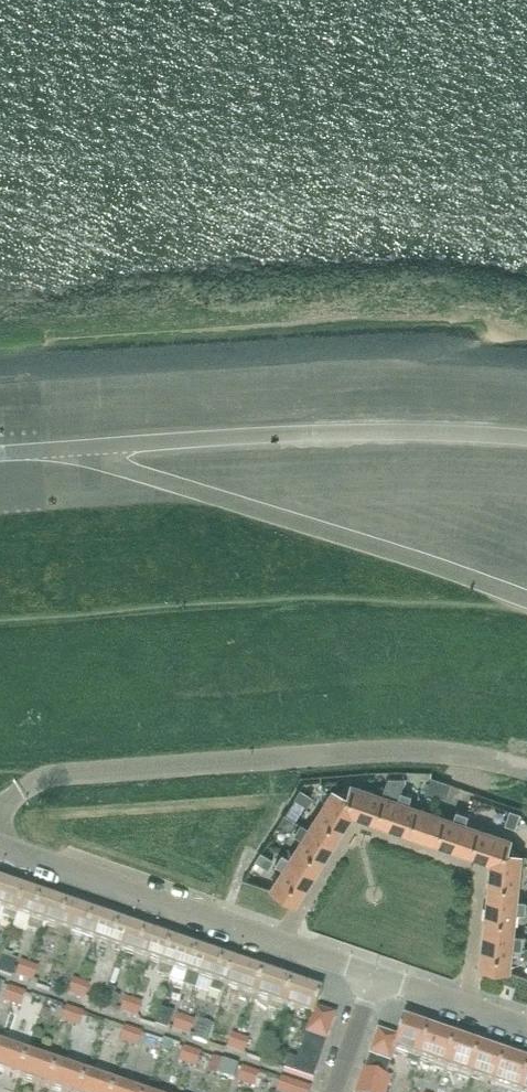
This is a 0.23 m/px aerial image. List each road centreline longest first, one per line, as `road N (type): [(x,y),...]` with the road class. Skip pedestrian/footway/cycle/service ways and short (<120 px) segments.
road 1 (residential): [(374,974),(0,850)]
road 2 (residential): [(526,1027),(374,974)]
road 3 (residential): [(330,1091),(374,974)]

